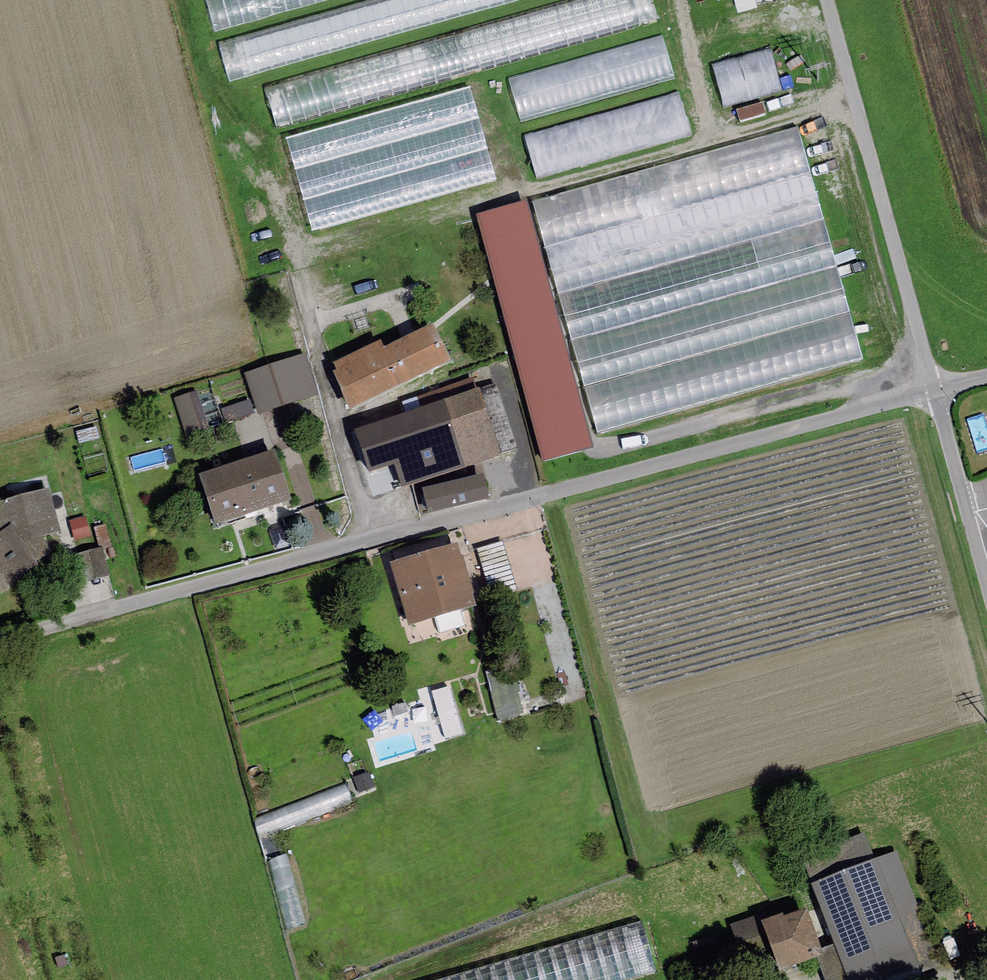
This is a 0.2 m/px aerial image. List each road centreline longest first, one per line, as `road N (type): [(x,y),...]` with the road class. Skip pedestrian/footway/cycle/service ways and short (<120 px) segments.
road 1 (unclassified): [(935,391),(0,643)]
road 2 (unclassified): [(986,582),(935,391)]

